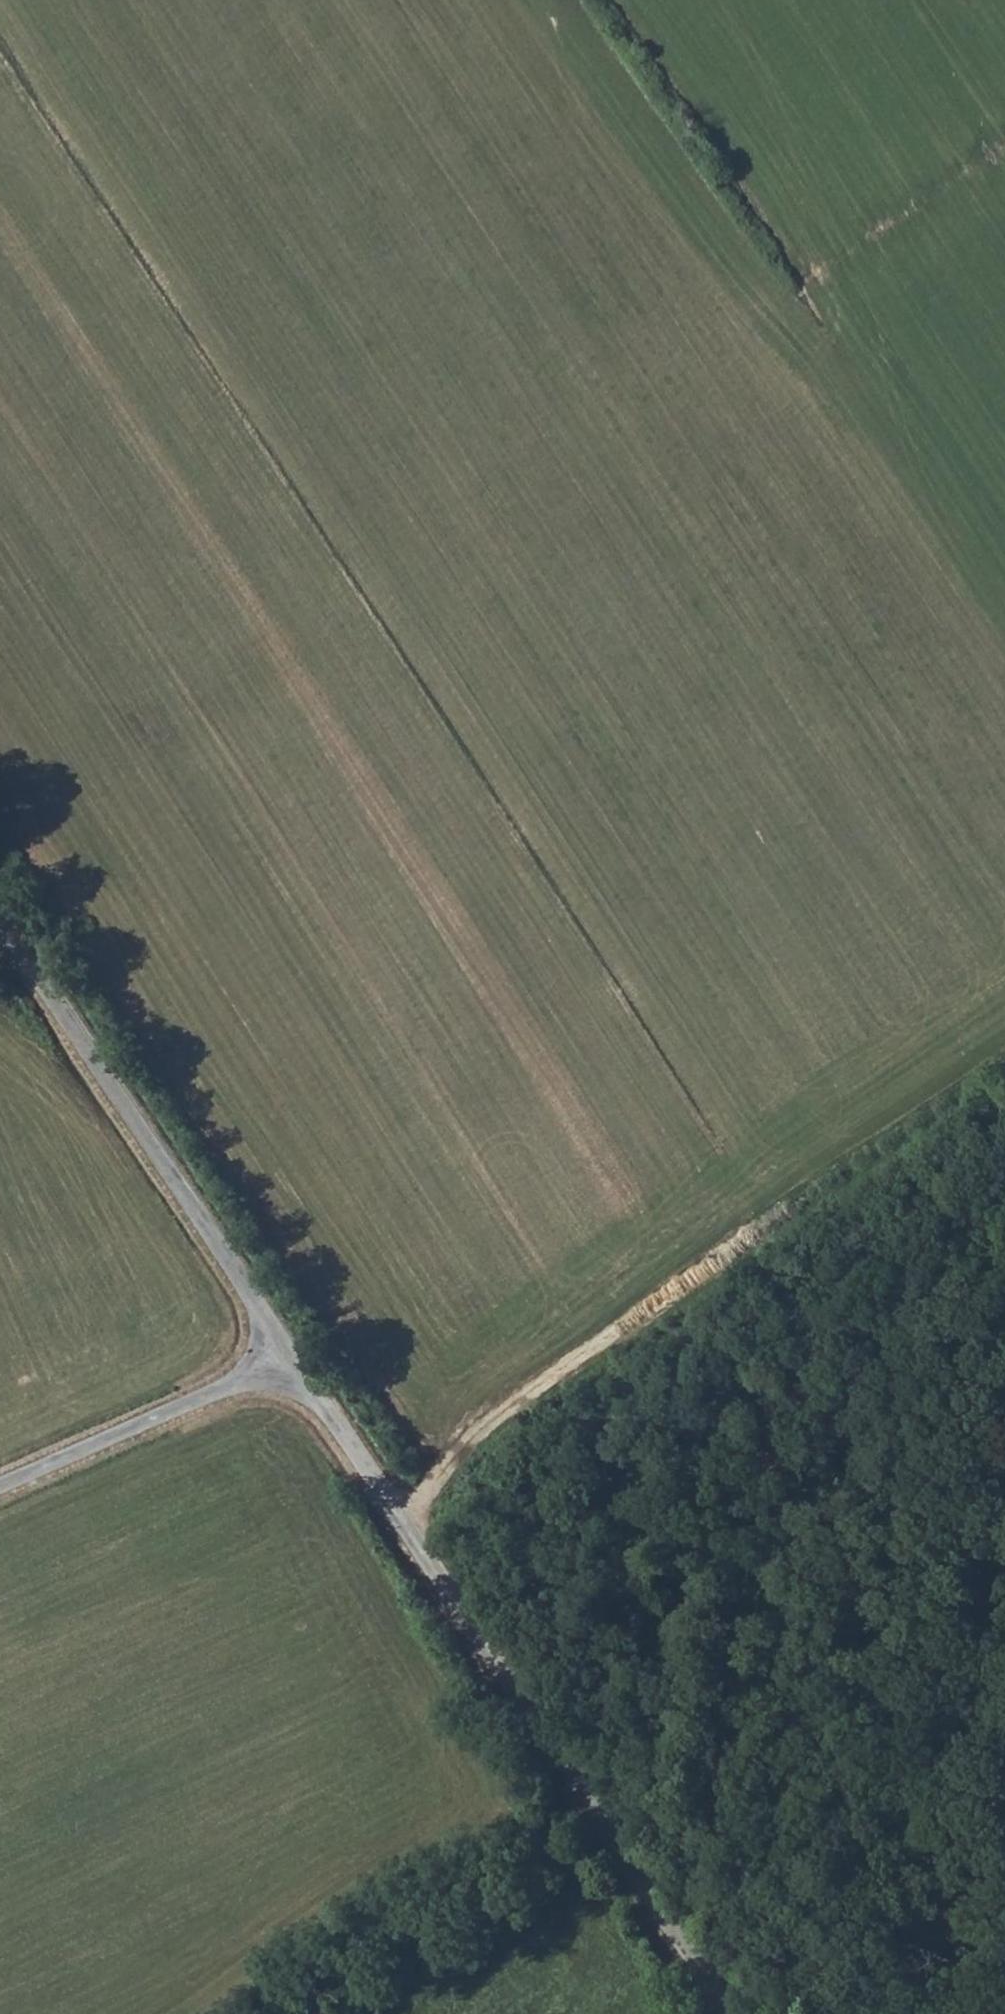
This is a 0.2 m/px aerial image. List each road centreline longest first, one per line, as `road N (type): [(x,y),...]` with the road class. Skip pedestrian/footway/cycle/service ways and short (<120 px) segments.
road 1 (unclassified): [(732,2013),(289,1352)]
road 2 (track): [(397,1516),(464,1455),(856,1173)]
road 3 (unclassified): [(289,1352),(0,923)]
road 4 (unclassified): [(0,1488),(245,1380),(289,1352)]

